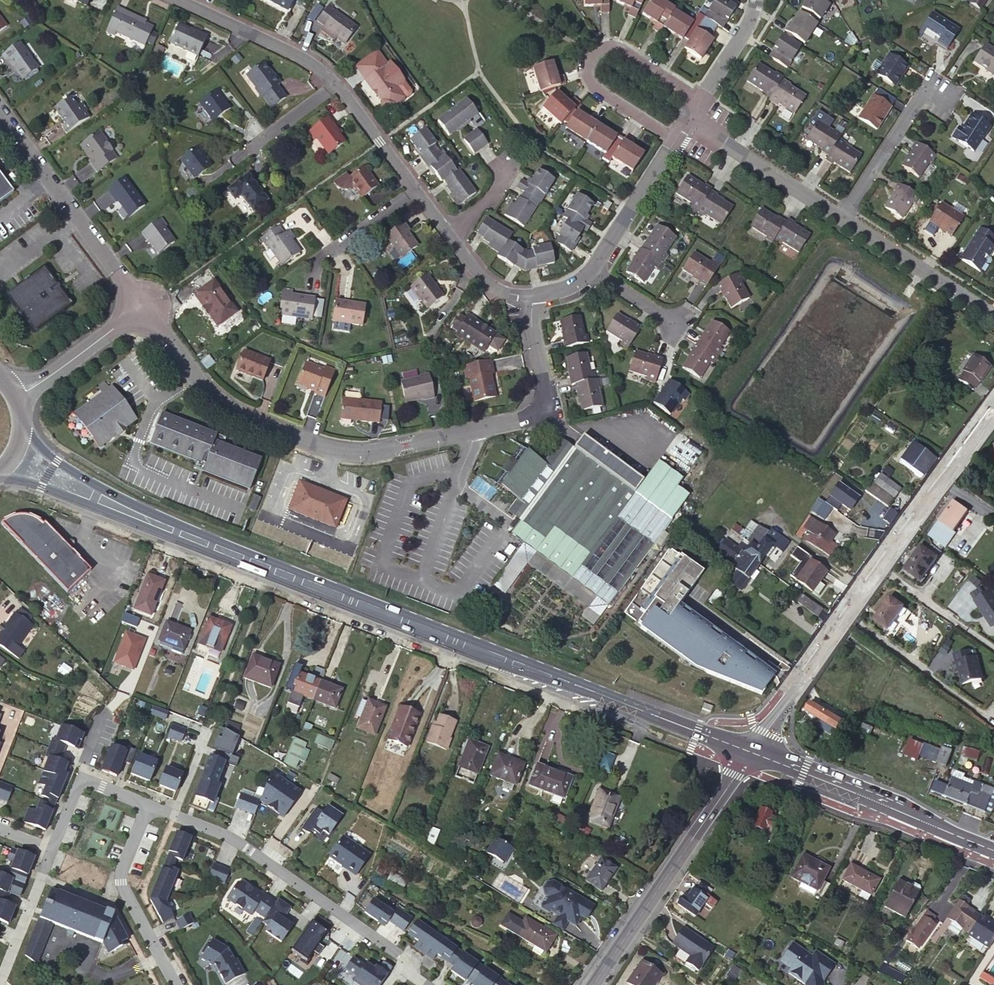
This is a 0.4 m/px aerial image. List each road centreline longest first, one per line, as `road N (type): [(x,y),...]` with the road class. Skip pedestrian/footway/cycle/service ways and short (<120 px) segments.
road 1 (primary): [(187,535),(753,751)]
road 2 (residential): [(139,306),(218,400),(258,424),(372,455),(530,417),(541,378),(529,296)]
road 3 (residential): [(529,296),(480,279),(333,82),(303,58),(181,0)]
road 4 (tertiary): [(753,751),(993,414)]
road 5 (secondary): [(593,984),(753,751)]
road 6 (residential): [(175,813),(228,835),(402,959)]
road 7 (primary): [(753,751),(993,850)]
road 8 (residential): [(698,97),(615,48),(590,55),(586,78),(594,86),(673,139)]
road 9 (residential): [(0,119),(139,306)]
road 10 (residential): [(673,139),(593,270),(573,285),(529,296)]
road 11 (residential): [(147,801),(118,880),(174,984)]
road 12 (primary): [(187,535),(51,457),(22,426)]
road 13 (primary): [(0,478),(187,535)]
road 14 (residential): [(993,317),(838,217)]
road 15 (residential): [(838,217),(684,120)]
road 16 (residential): [(927,86),(838,217)]
road 17 (residential): [(16,397),(139,306)]
road 18 (residential): [(48,847),(80,776),(147,801)]
road 19 (residential): [(48,847),(0,969)]

